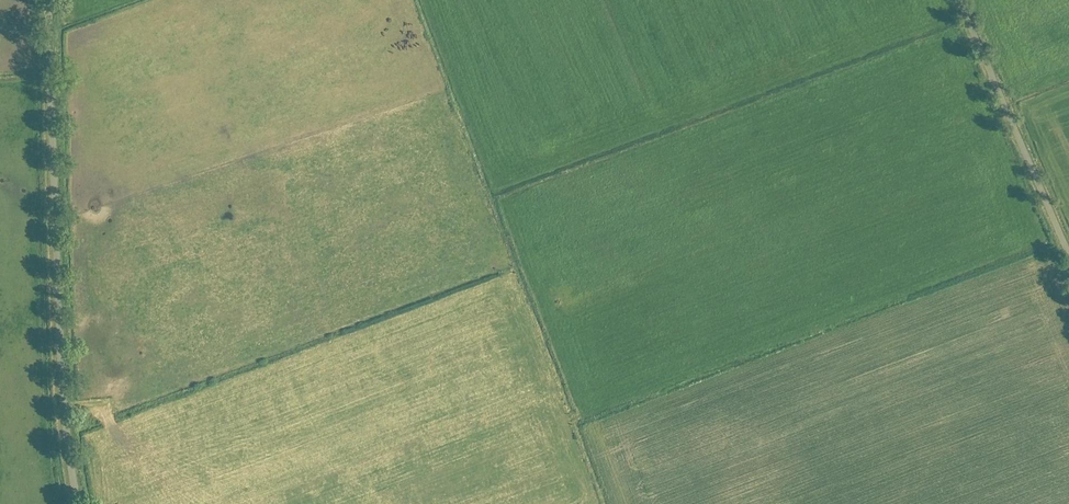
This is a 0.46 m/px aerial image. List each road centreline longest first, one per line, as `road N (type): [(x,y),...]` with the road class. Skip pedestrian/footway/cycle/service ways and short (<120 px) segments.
road 1 (unclassified): [(78,503),(65,428),(48,0)]
road 2 (unclassified): [(1068,253),(960,0)]

